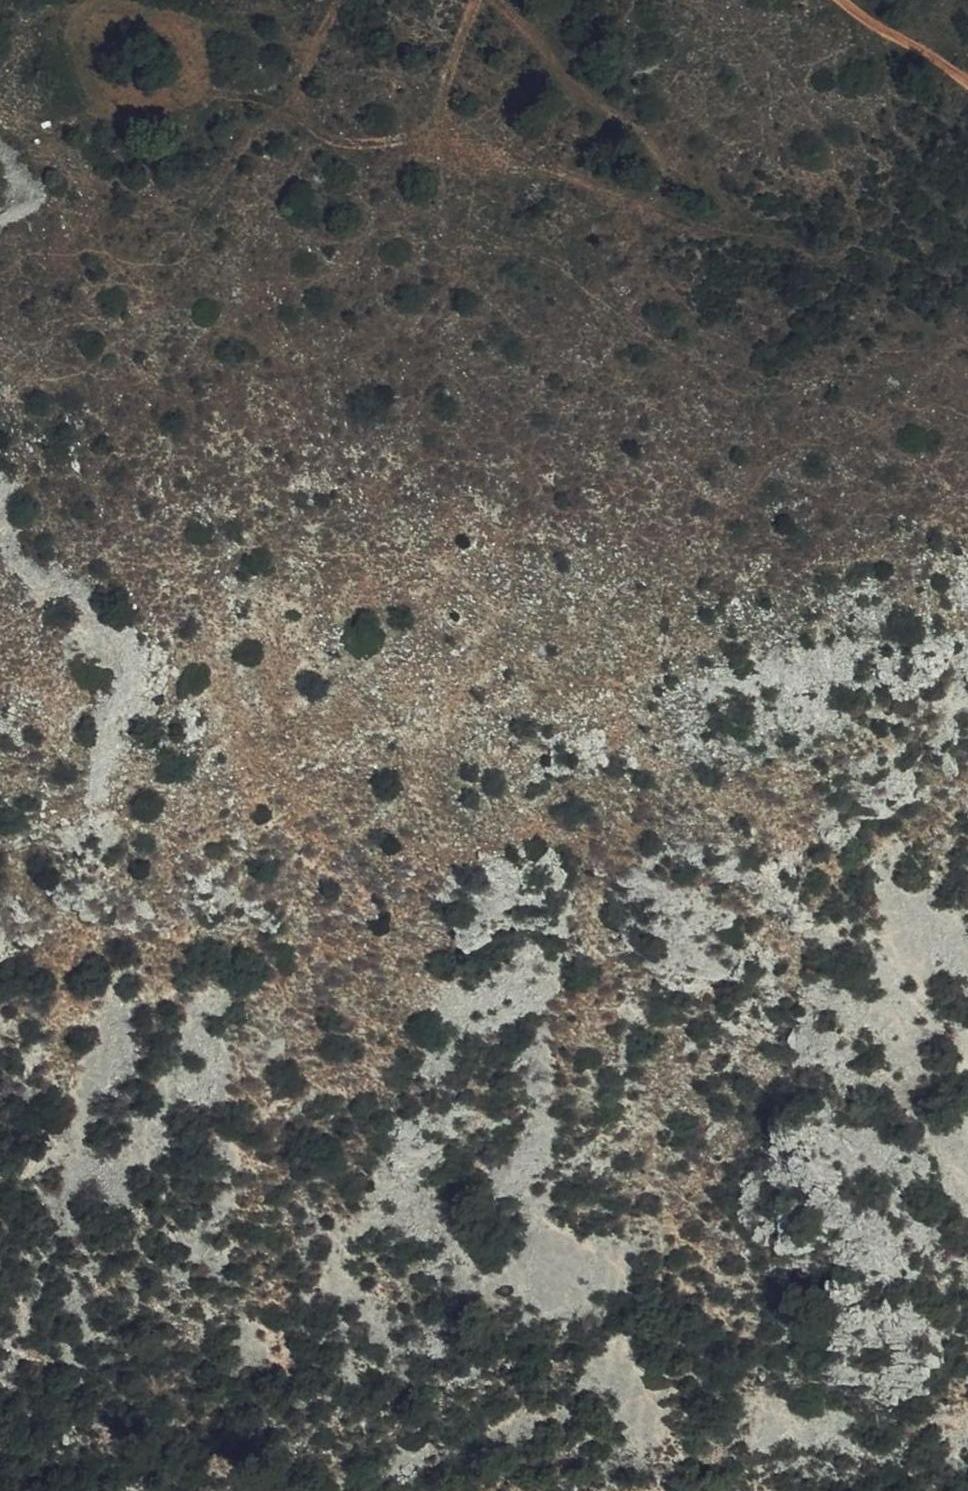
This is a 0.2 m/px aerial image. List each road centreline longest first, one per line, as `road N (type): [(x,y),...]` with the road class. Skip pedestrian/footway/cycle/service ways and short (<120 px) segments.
road 1 (track): [(967,84),(844,0)]

